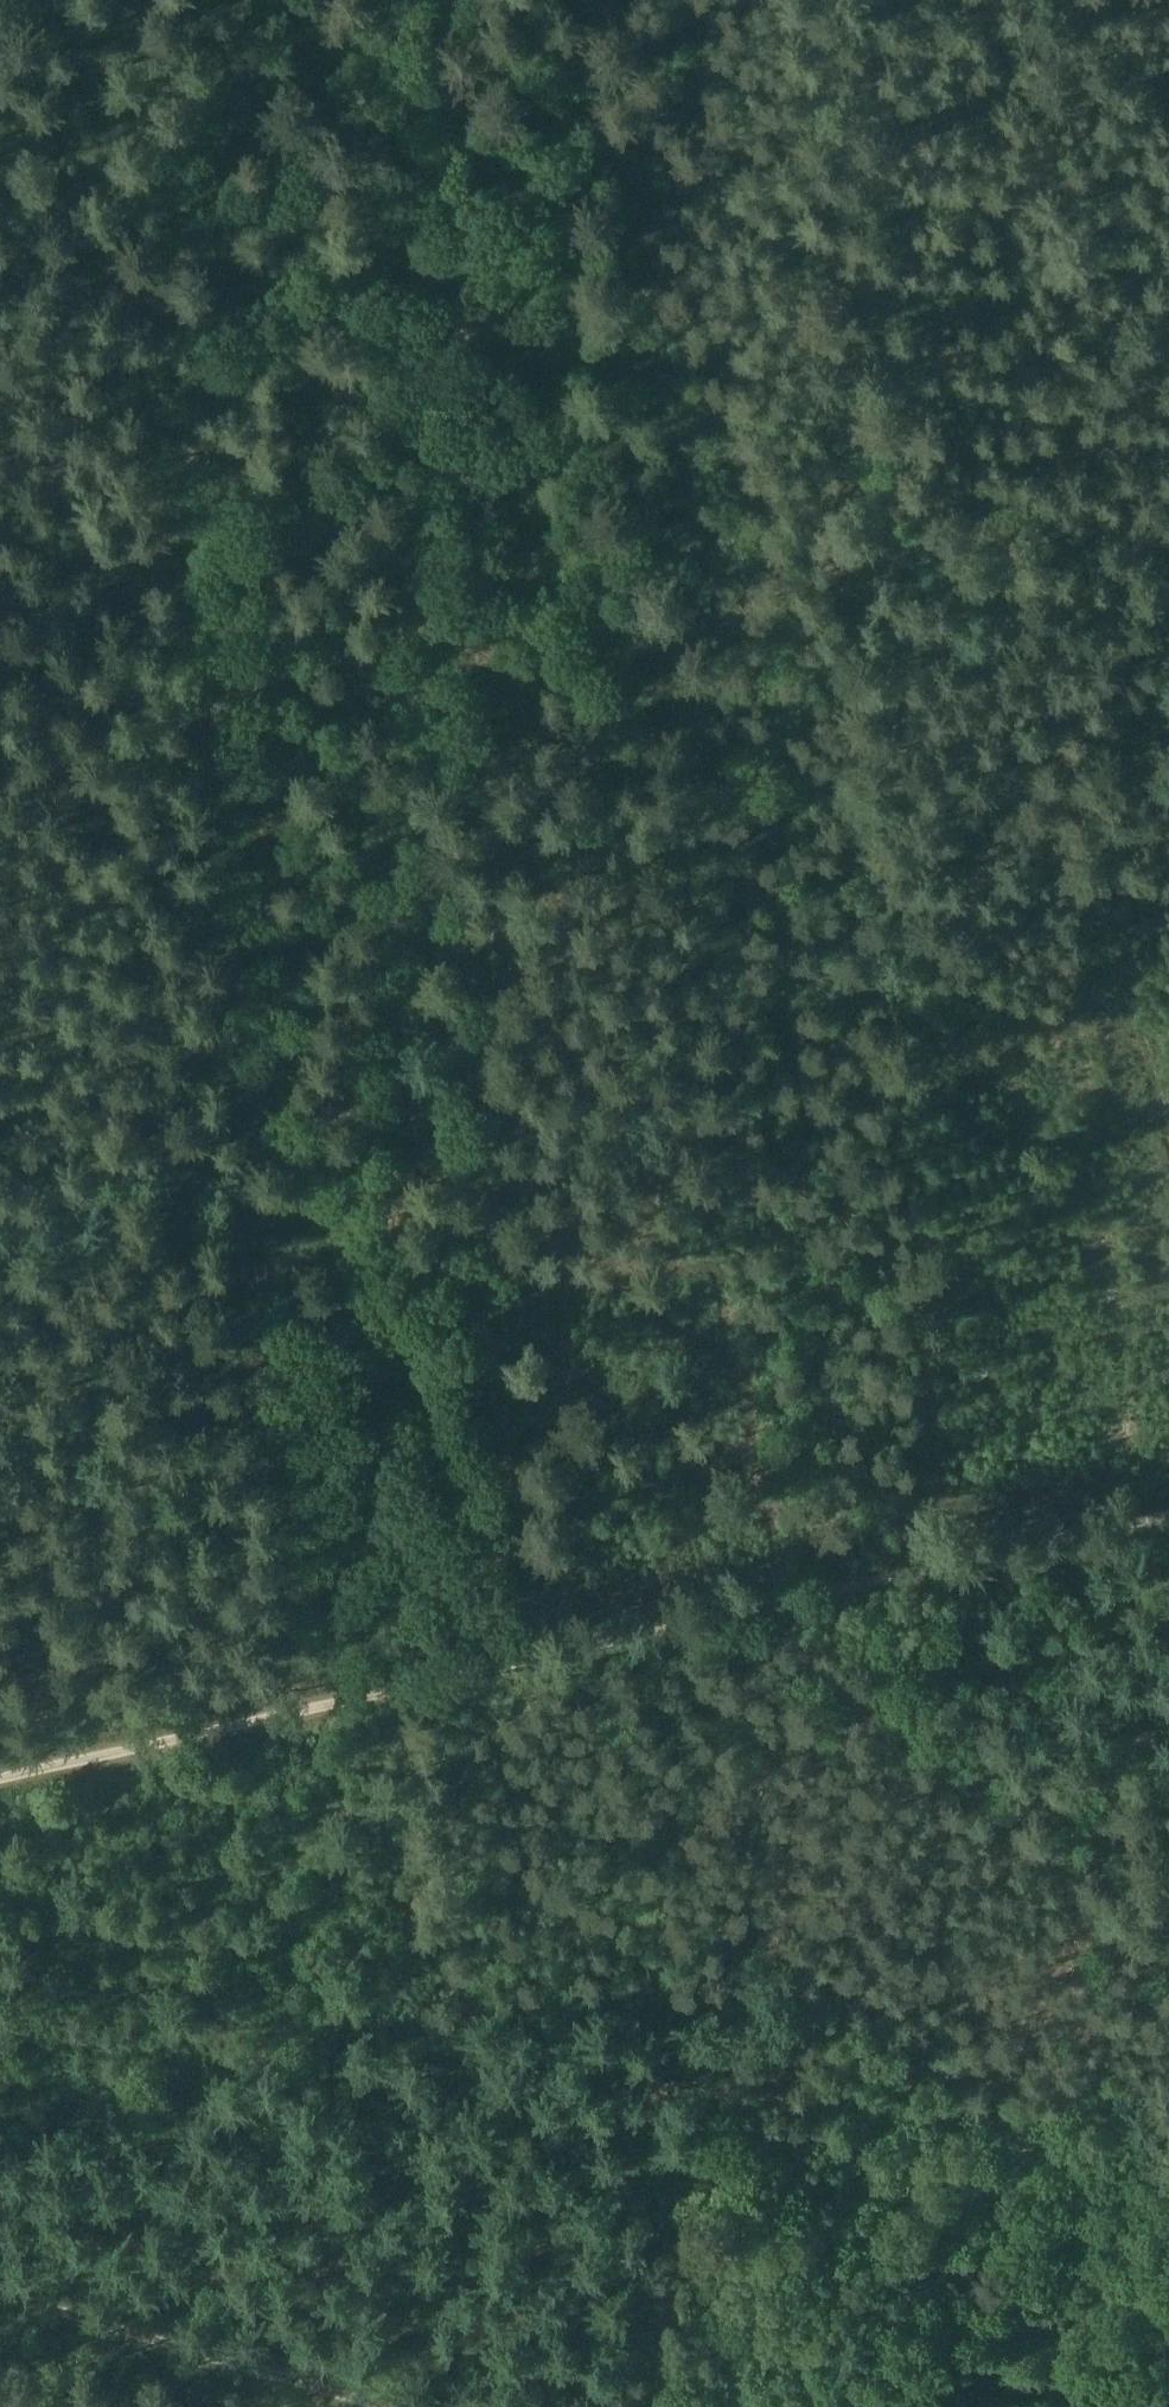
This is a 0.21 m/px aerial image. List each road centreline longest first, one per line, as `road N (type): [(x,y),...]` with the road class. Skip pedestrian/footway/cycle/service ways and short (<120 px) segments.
road 1 (track): [(1168,1514),(0,1779)]
road 2 (track): [(386,2406),(0,2295)]

